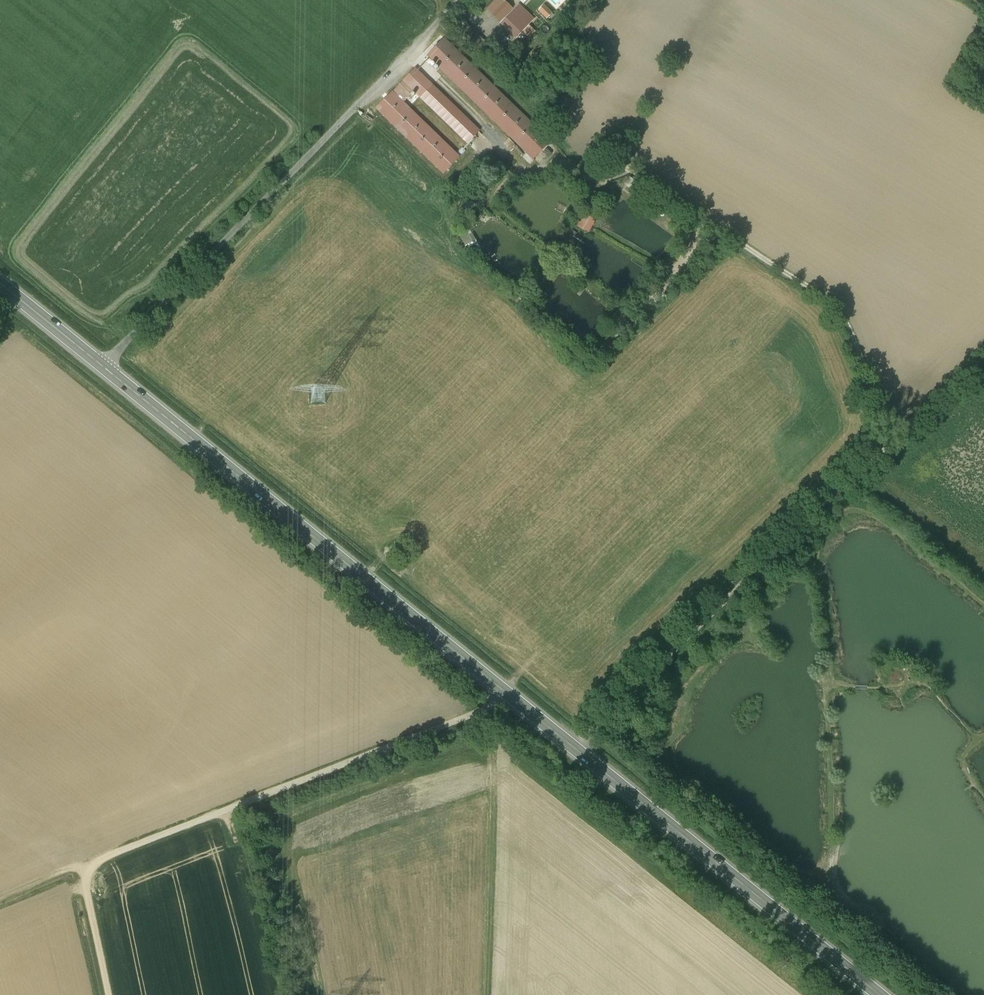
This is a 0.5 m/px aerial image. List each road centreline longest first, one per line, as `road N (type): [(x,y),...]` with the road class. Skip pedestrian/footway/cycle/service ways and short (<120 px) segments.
road 1 (unclassified): [(513,698),(99,861),(87,885),(109,994)]
road 2 (track): [(572,746),(983,352)]
road 3 (secondary): [(103,367),(513,698)]
road 4 (unclassified): [(103,367),(458,0)]
road 5 (secondary): [(513,698),(879,994)]
road 6 (track): [(485,994),(492,706)]
road 7 (track): [(894,439),(838,306),(724,238)]
road 8 (secondary): [(0,283),(103,367)]

